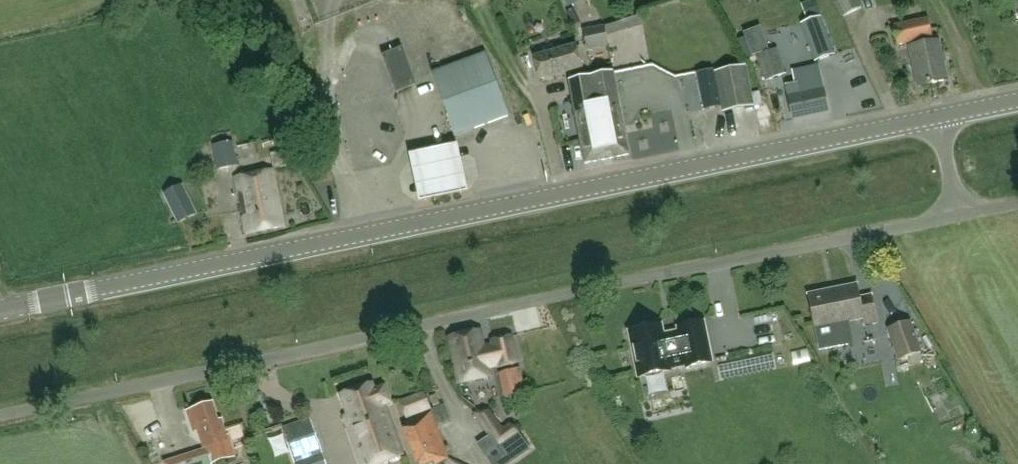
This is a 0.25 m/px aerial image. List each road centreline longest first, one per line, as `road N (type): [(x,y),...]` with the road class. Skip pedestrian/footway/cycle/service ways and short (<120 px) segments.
road 1 (residential): [(0,417),(959,215)]
road 2 (tertiary): [(0,310),(937,116)]

